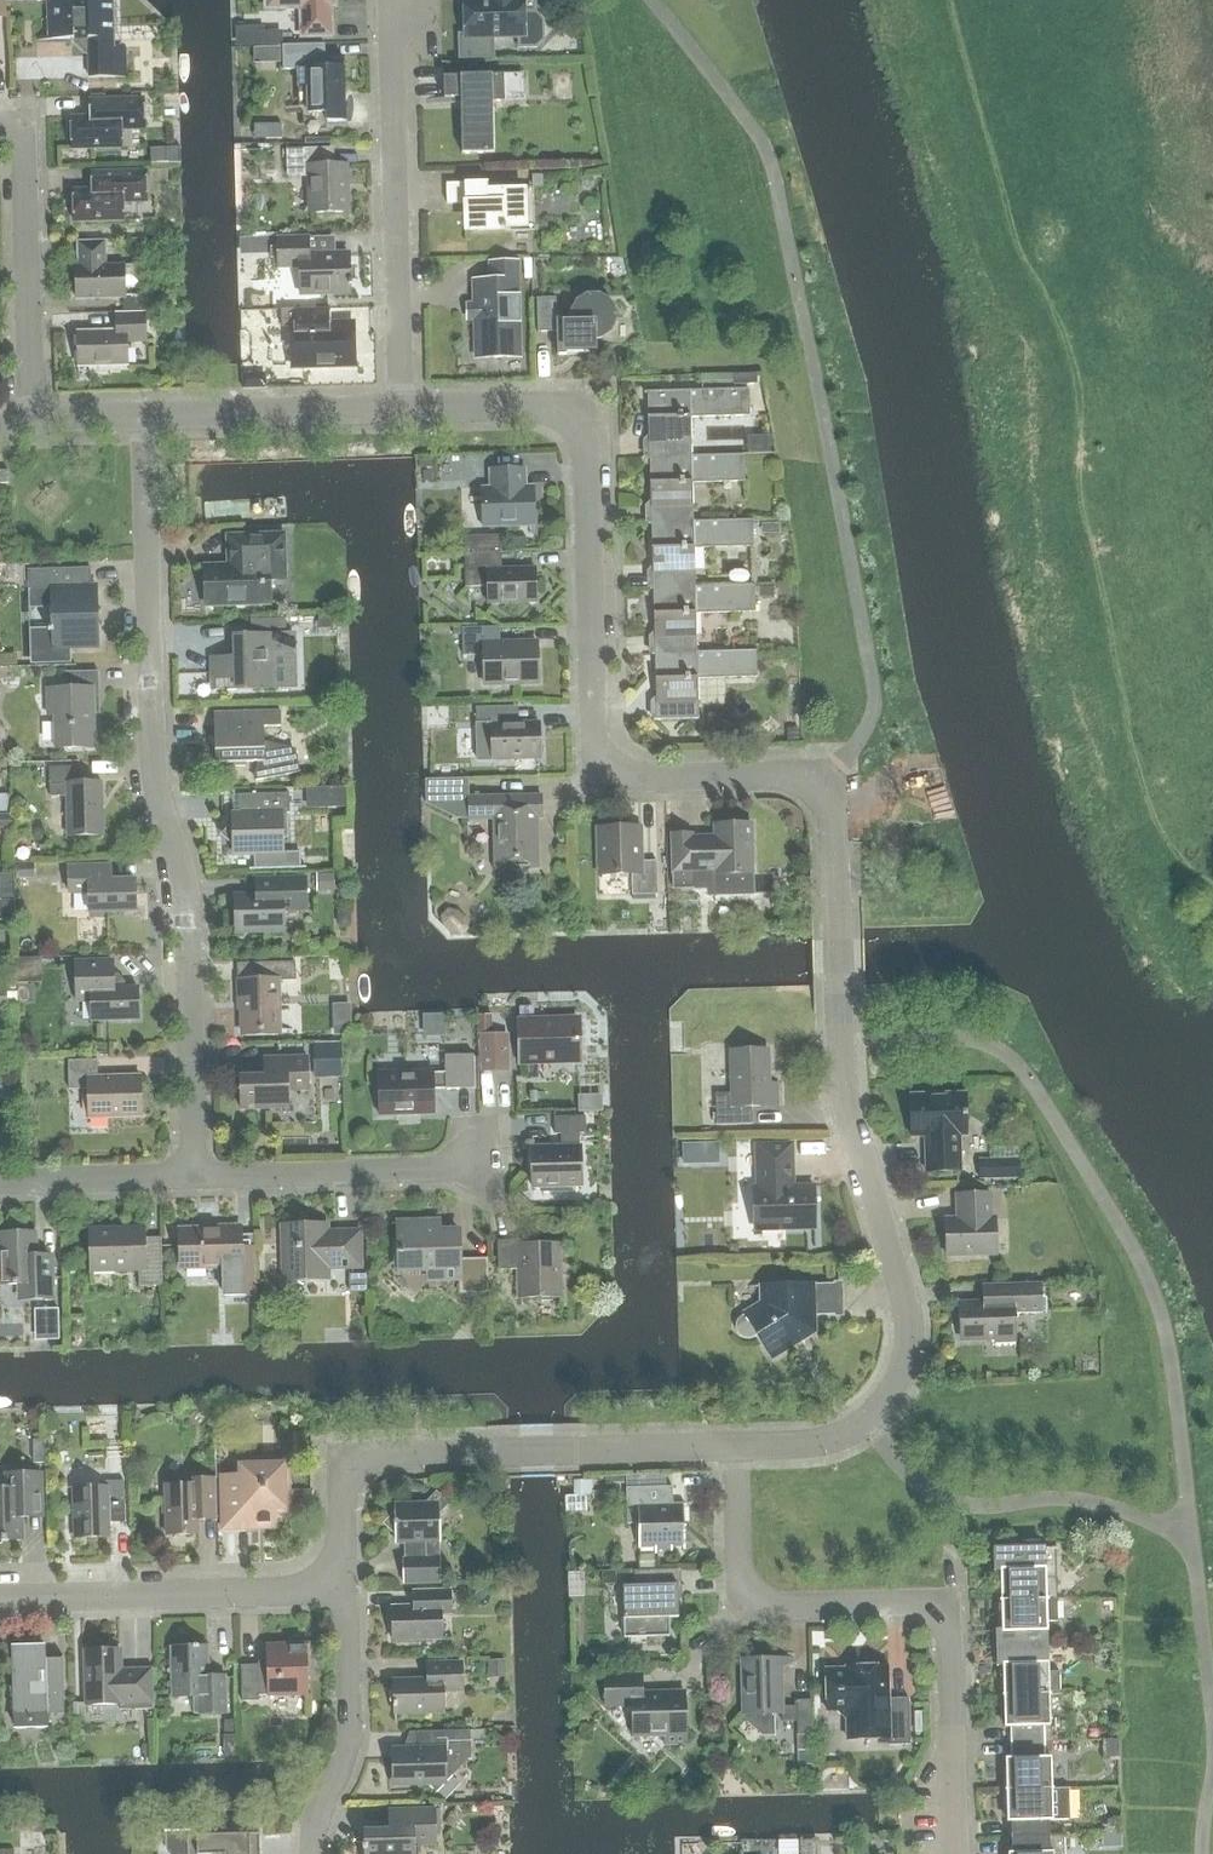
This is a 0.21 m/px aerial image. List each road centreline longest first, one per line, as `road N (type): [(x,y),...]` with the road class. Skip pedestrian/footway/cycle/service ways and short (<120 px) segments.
road 1 (residential): [(735,1445),(848,1431),(891,1391),(907,1350),(906,1307),(841,1078),(833,771),(596,778),(584,402),(400,408)]
road 2 (residential): [(195,1175),(188,912),(153,761),(144,415)]
road 3 (residential): [(955,1853),(949,1601),(739,1606),(735,1445)]
road 4 (residential): [(343,1589),(340,1455),(735,1445)]
road 5 (residential): [(400,408),(389,2),(409,1)]
road 6 (residential): [(0,1598),(343,1589)]
road 7 (residential): [(0,120),(24,120),(32,420)]
road 8 (residential): [(472,1167),(195,1175)]
road 9 (residential): [(313,1853),(320,1803),(347,1744),(343,1589)]
road 10 (residential): [(400,408),(144,415)]
road 11 (residential): [(195,1175),(0,1180)]

